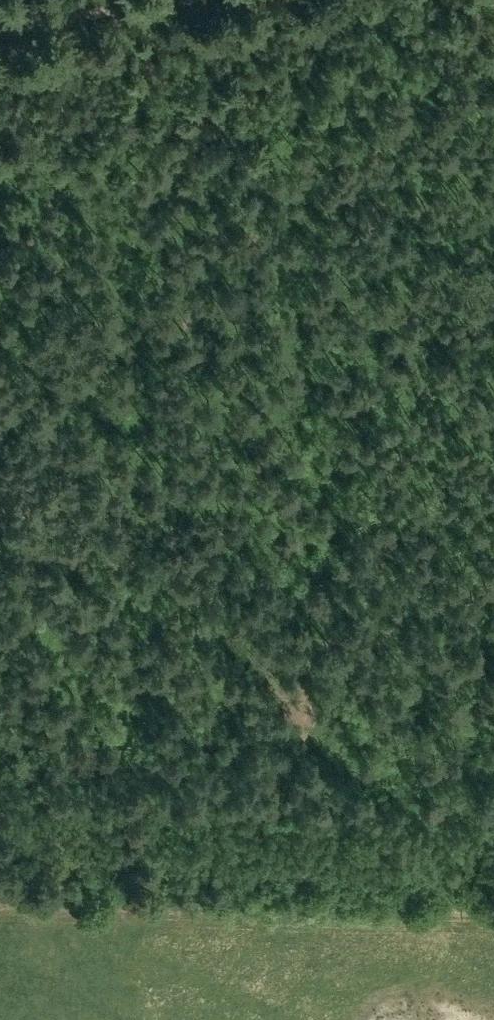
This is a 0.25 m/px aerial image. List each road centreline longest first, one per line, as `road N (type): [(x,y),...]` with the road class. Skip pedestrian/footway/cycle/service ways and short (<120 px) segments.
road 1 (track): [(156,0),(0,27)]

